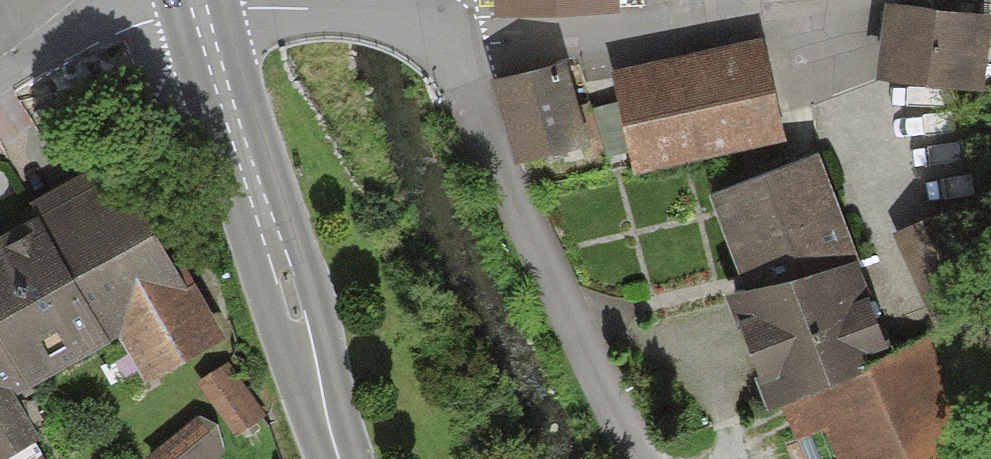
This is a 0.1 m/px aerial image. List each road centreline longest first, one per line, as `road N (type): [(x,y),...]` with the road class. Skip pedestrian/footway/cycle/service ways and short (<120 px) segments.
road 1 (primary): [(339,458),(201,8)]
road 2 (residential): [(639,458),(512,198),(453,52)]
road 3 (residential): [(840,0),(707,27),(453,52)]
road 4 (residential): [(453,52),(424,16),(201,8)]
road 5 (residential): [(201,8),(114,34),(0,104)]

